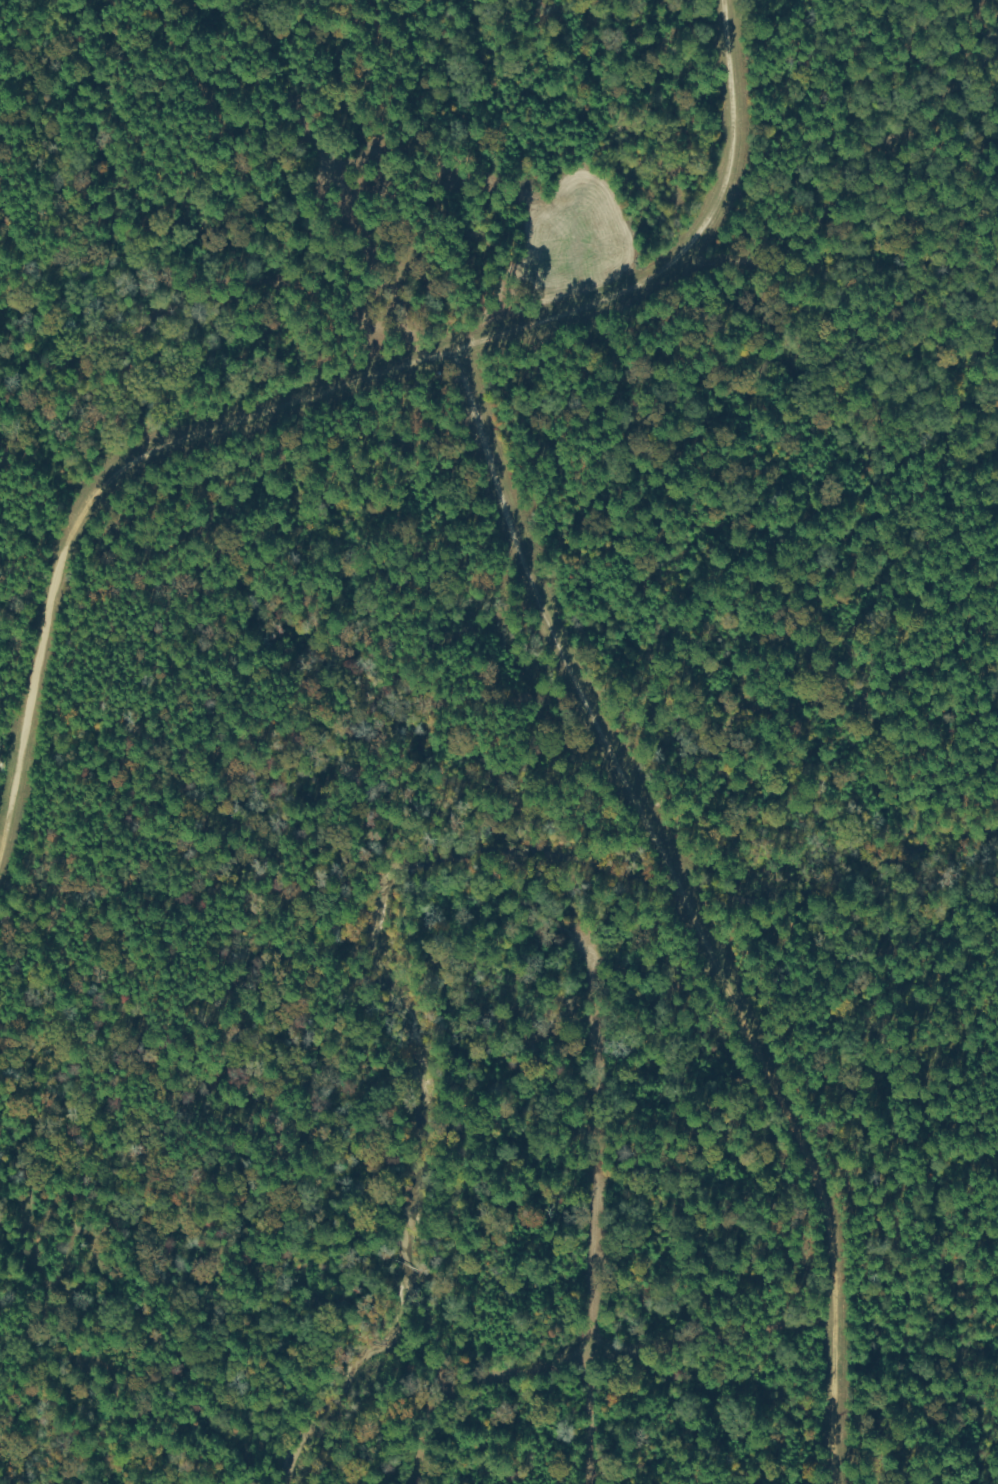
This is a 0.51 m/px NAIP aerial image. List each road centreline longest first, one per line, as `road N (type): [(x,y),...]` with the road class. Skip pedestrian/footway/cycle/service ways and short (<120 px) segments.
road 1 (residential): [(0,896),(11,879),(85,551),(124,512),(278,447),(500,387),(614,328),(683,263),(723,174),(723,0)]
road 2 (residential): [(811,1483),(826,1208),(816,1123),(535,507),(500,387)]
road 3 (residential): [(0,375),(154,299),(273,270)]

